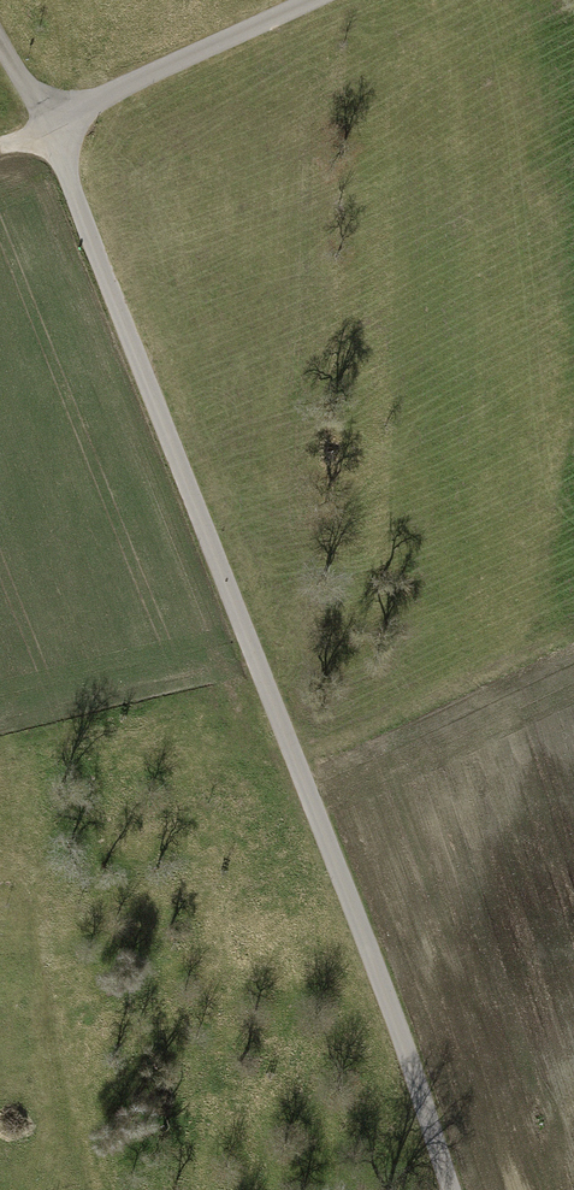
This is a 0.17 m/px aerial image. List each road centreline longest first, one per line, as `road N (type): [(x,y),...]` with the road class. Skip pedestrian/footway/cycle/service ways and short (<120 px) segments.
road 1 (track): [(54,131),(392,1011),(450,1189)]
road 2 (track): [(573,630),(294,762)]
road 3 (track): [(54,131),(118,89),(311,0)]

